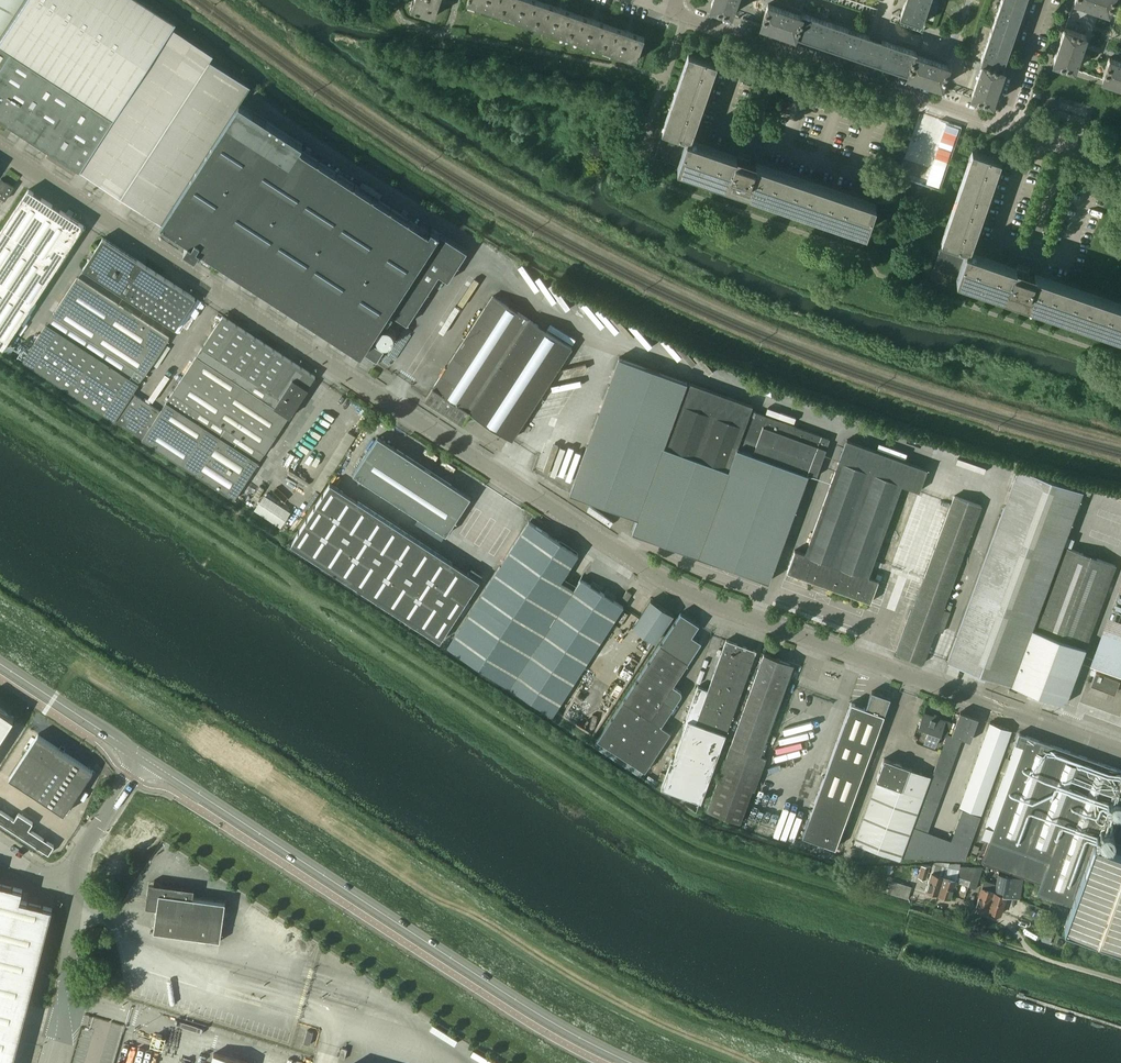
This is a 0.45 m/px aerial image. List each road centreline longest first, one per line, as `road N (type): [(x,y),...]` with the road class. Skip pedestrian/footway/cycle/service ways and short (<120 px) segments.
road 1 (tertiary): [(1120,753),(685,592),(0,150)]
road 2 (track): [(0,386),(695,843),(907,913)]
road 3 (tertiary): [(142,759),(623,1062)]
road 4 (unclassified): [(1120,982),(1035,955),(1008,923),(915,893)]
road 5 (residential): [(864,77),(673,12)]
road 6 (tertiary): [(0,664),(142,759)]
road 7 (unclassified): [(142,759),(58,888)]
road 8 (residential): [(1001,124),(864,77)]
road 9 (track): [(1035,955),(907,913)]
road 10 (residential): [(1001,124),(1043,0)]
road 11 (residential): [(1120,163),(1001,124)]

